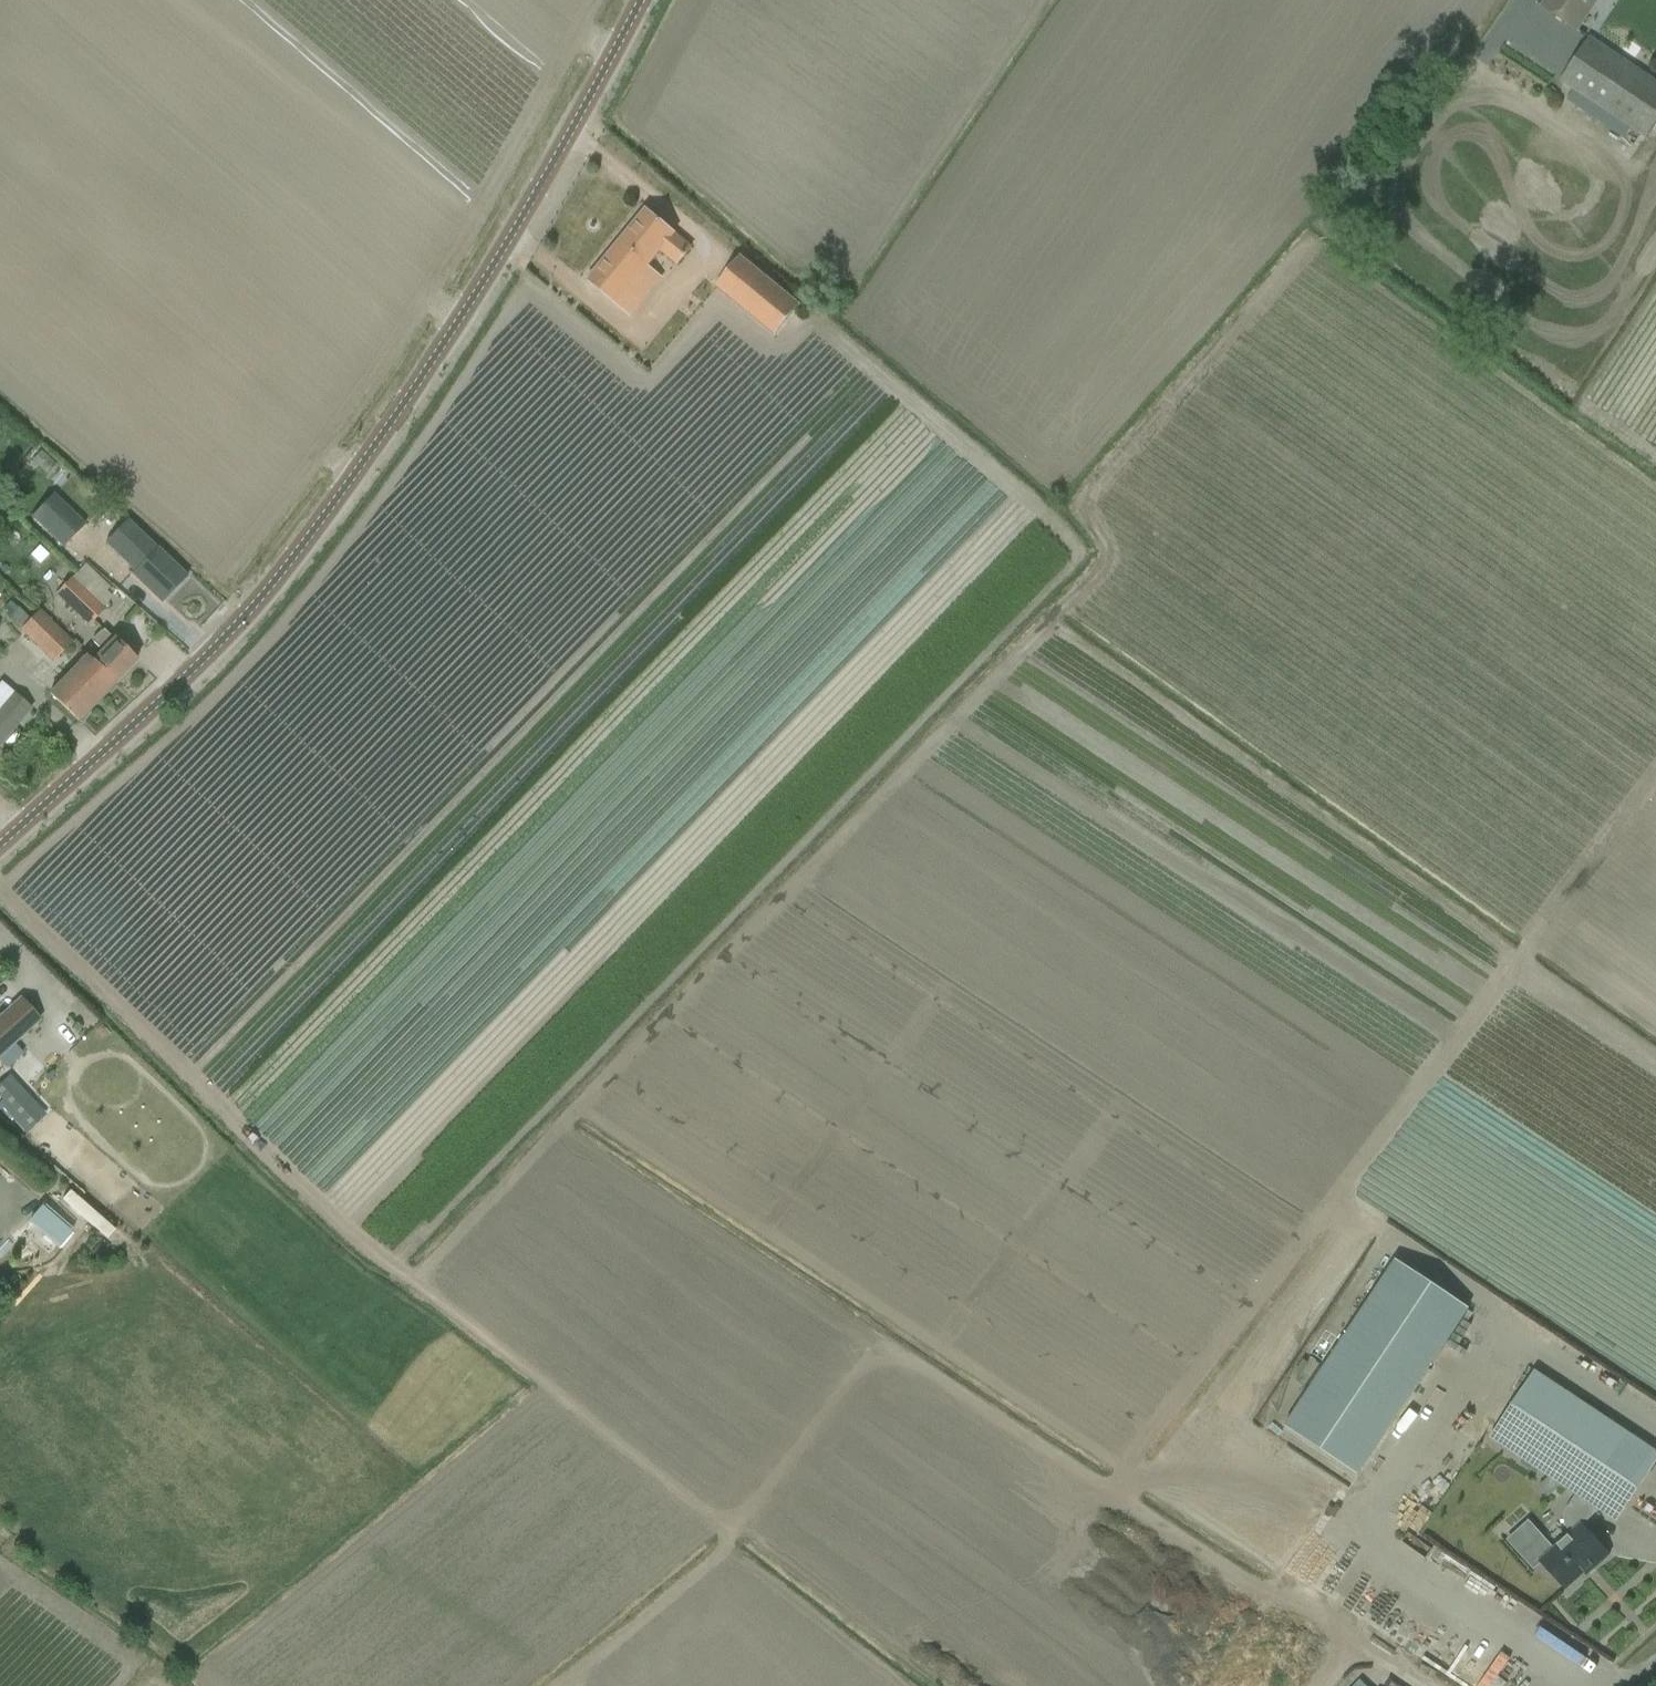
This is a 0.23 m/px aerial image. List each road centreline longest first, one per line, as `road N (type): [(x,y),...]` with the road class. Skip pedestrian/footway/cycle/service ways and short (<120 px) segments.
road 1 (unclassified): [(0,847),(241,620),(308,534),(491,266),(637,0)]

